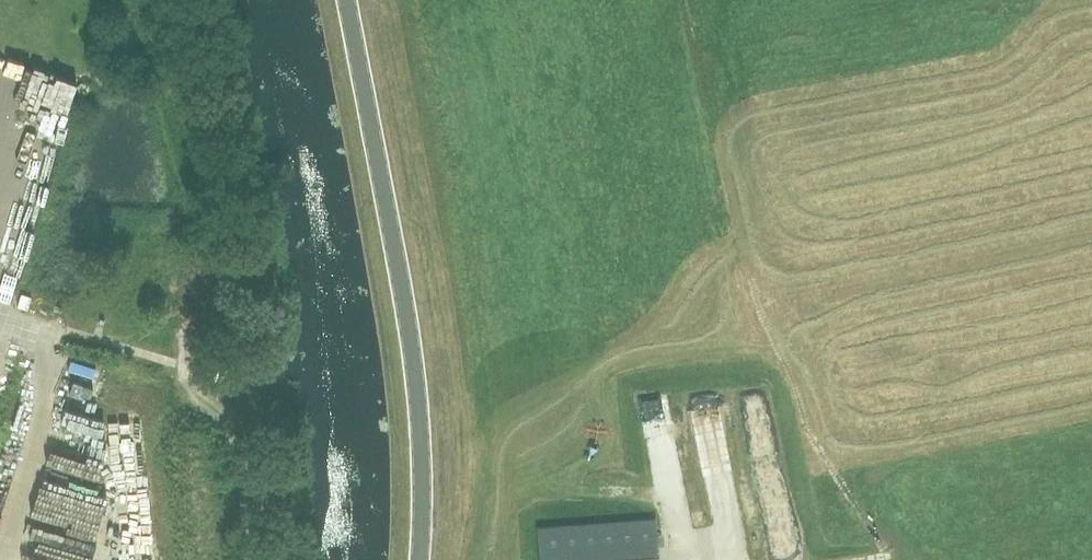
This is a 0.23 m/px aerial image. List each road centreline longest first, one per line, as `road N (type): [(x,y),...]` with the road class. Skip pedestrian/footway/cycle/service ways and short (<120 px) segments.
road 1 (unclassified): [(415,559),(416,425),(398,285),(342,0)]

